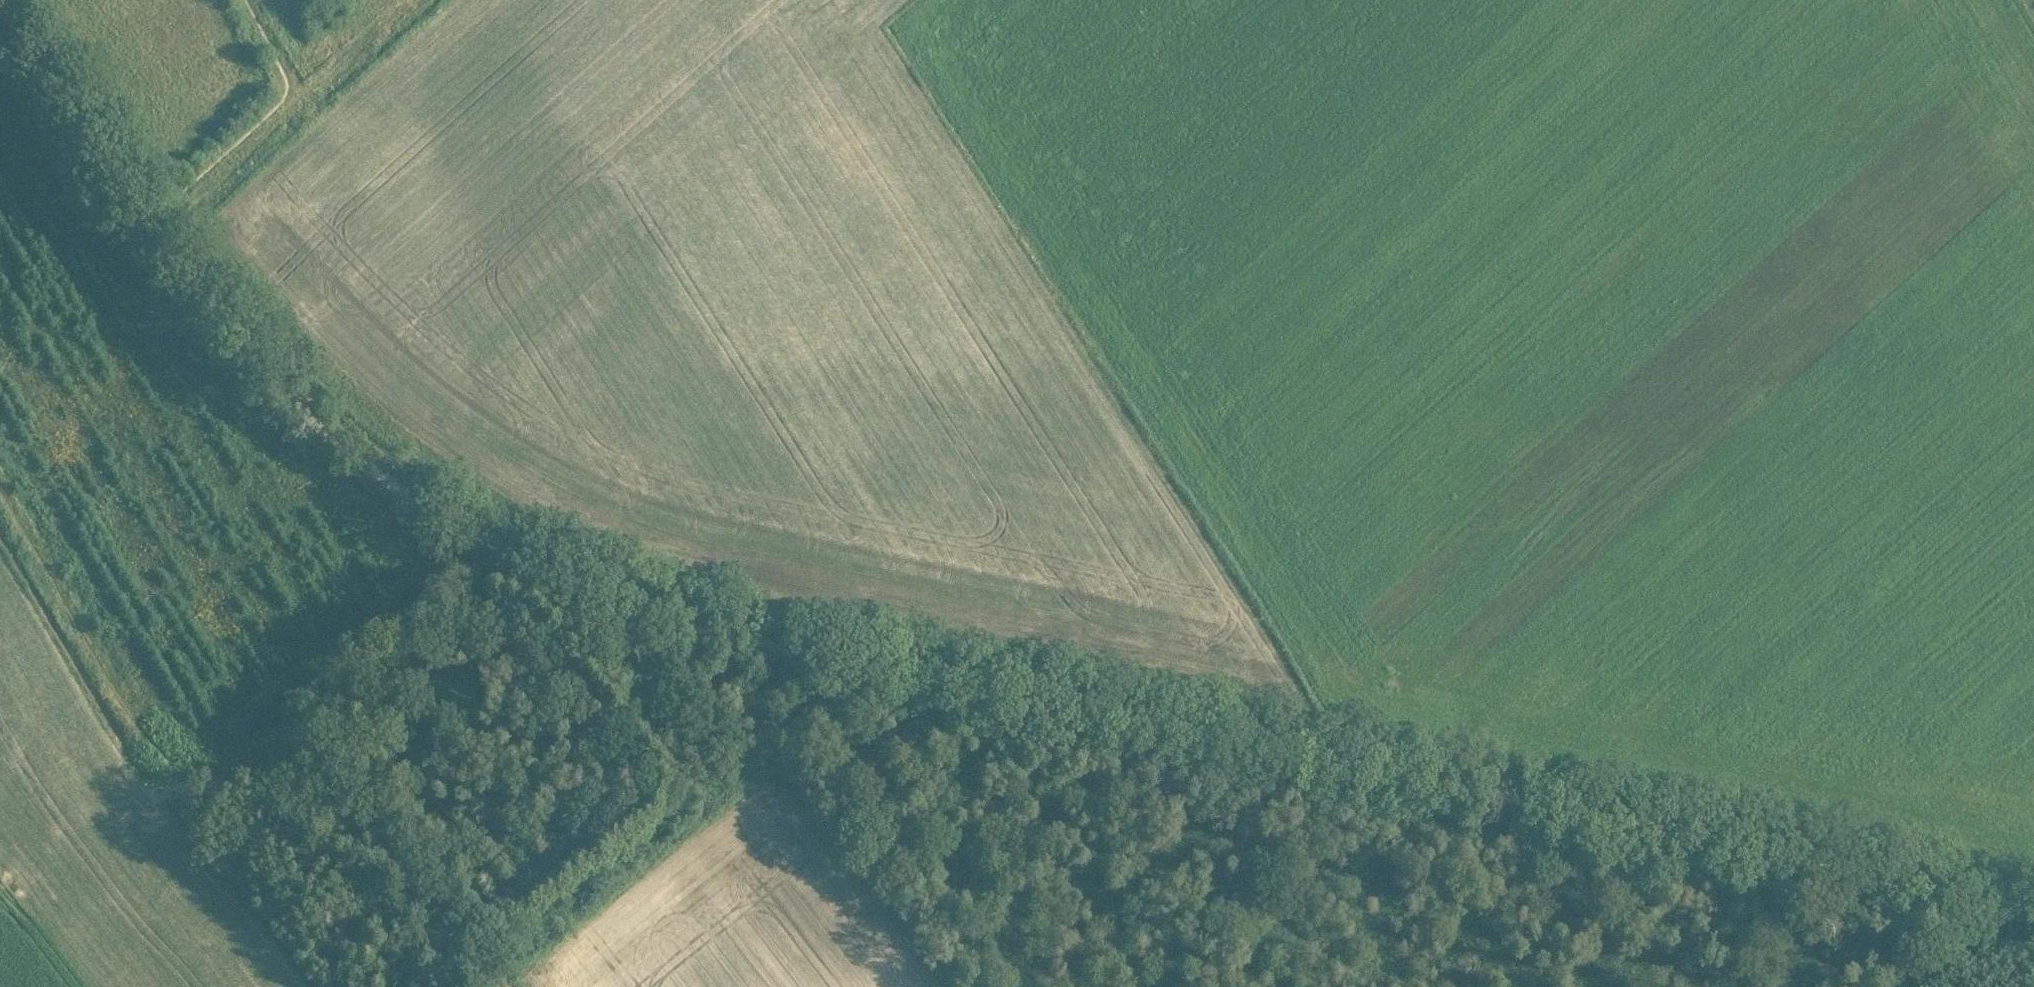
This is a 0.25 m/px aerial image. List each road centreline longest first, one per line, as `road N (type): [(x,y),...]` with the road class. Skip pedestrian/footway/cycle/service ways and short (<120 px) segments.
road 1 (track): [(0,481),(160,751),(221,777),(297,784),(341,811),(480,986)]

